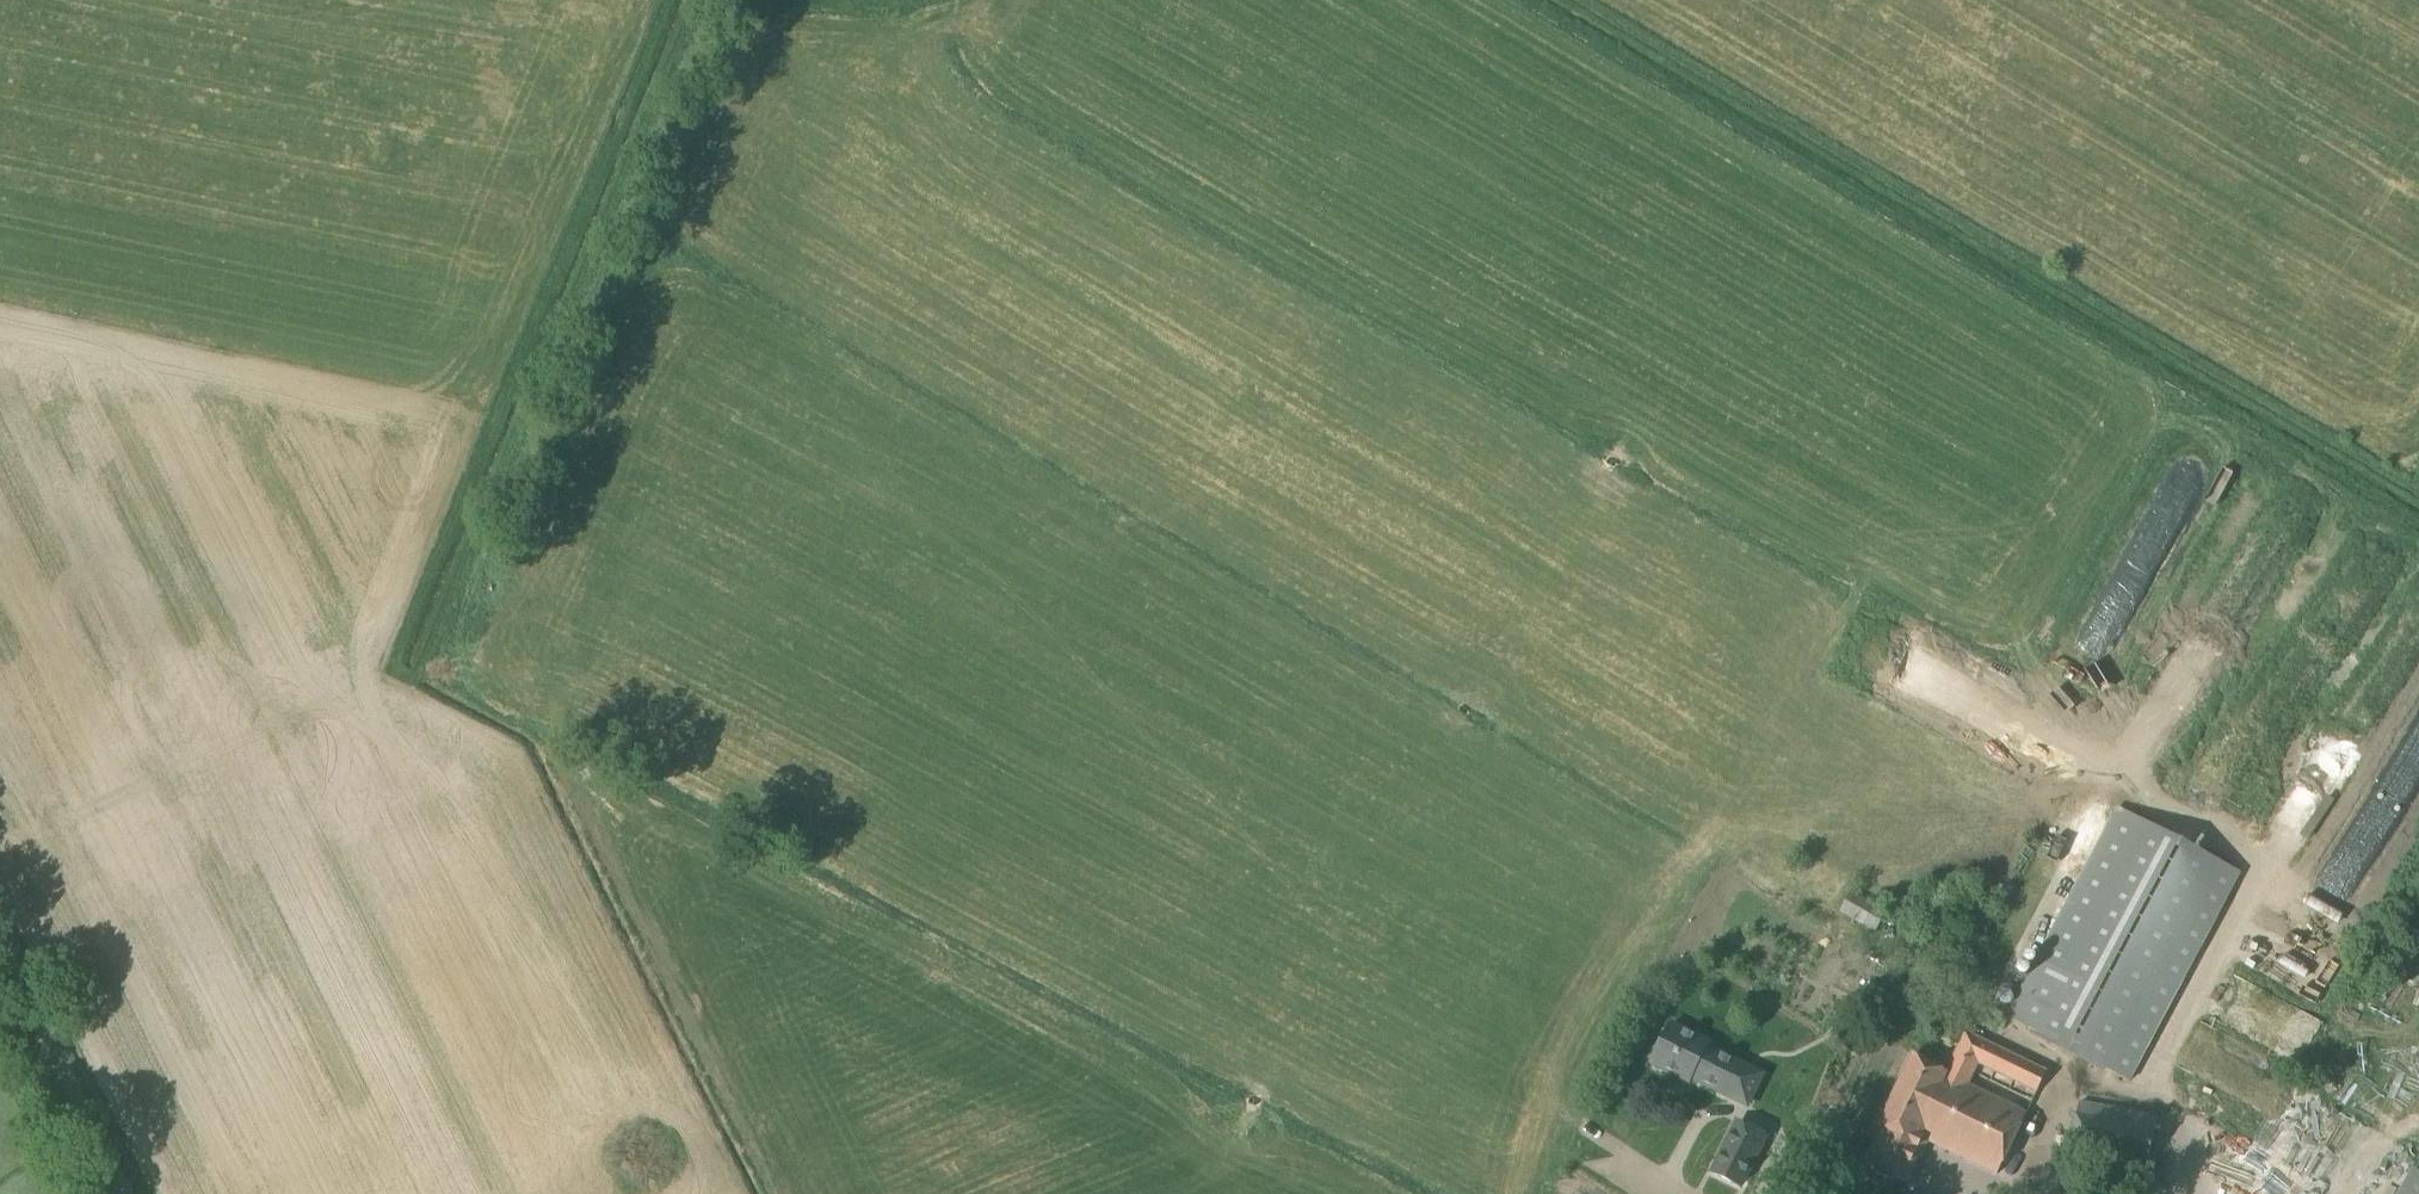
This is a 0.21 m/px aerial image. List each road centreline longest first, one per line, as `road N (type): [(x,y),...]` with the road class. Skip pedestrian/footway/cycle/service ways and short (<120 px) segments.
road 1 (unclassified): [(121,1193),(0,953)]

